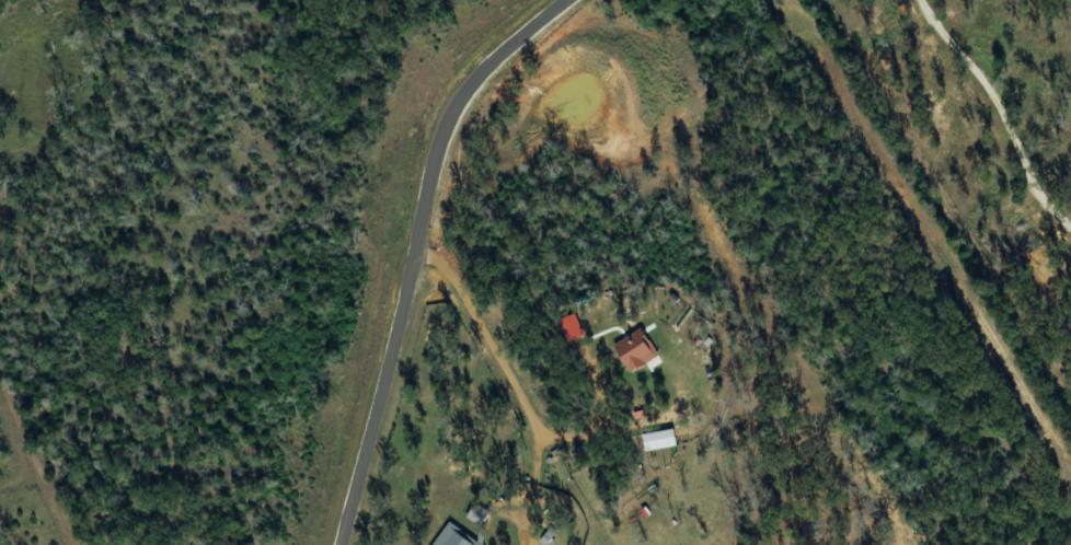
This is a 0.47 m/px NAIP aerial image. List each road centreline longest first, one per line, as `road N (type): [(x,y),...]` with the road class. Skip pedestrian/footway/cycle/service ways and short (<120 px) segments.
road 1 (residential): [(340,544),(437,148),(458,100),(570,0)]

